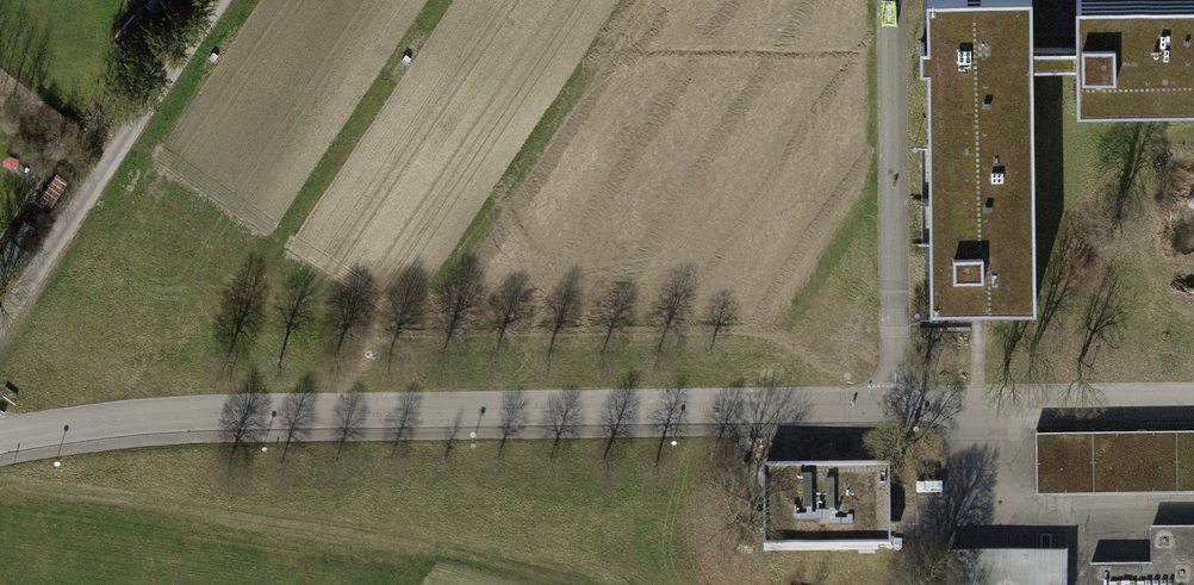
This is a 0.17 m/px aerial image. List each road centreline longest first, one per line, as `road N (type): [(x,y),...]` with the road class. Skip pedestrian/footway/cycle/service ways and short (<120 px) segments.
road 1 (unclassified): [(1193,404),(234,412),(0,437)]
road 2 (track): [(0,323),(217,0)]

